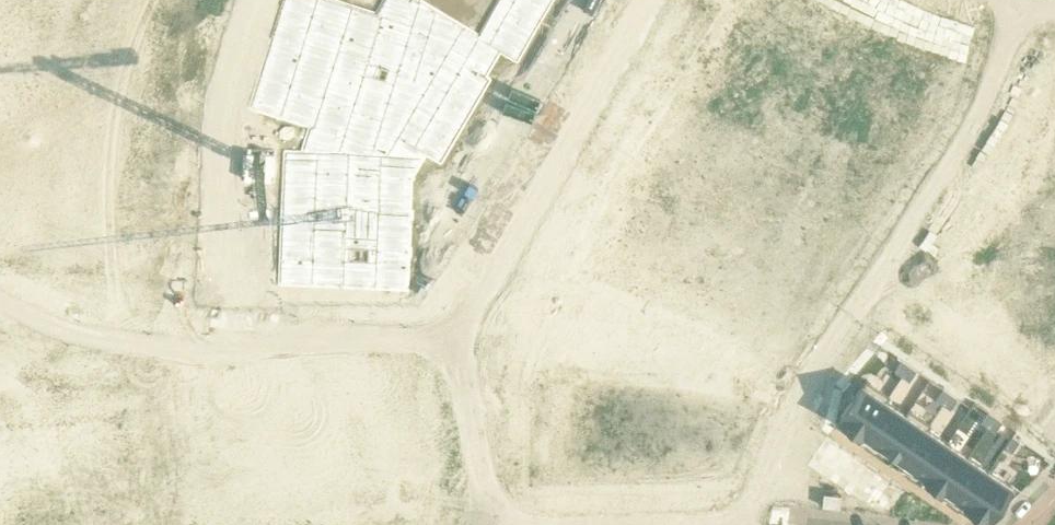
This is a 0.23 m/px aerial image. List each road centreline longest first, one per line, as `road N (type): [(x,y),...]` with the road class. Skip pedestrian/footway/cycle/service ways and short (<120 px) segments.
road 1 (residential): [(0,268),(39,272),(230,355),(451,354)]
road 2 (residential): [(812,386),(930,193),(1021,4)]
road 3 (residential): [(500,261),(812,386)]
road 4 (residential): [(500,261),(652,0)]
road 5 (residential): [(748,524),(756,485),(812,386)]
road 6 (residential): [(451,354),(485,501)]
road 7 (residential): [(349,524),(485,501)]

